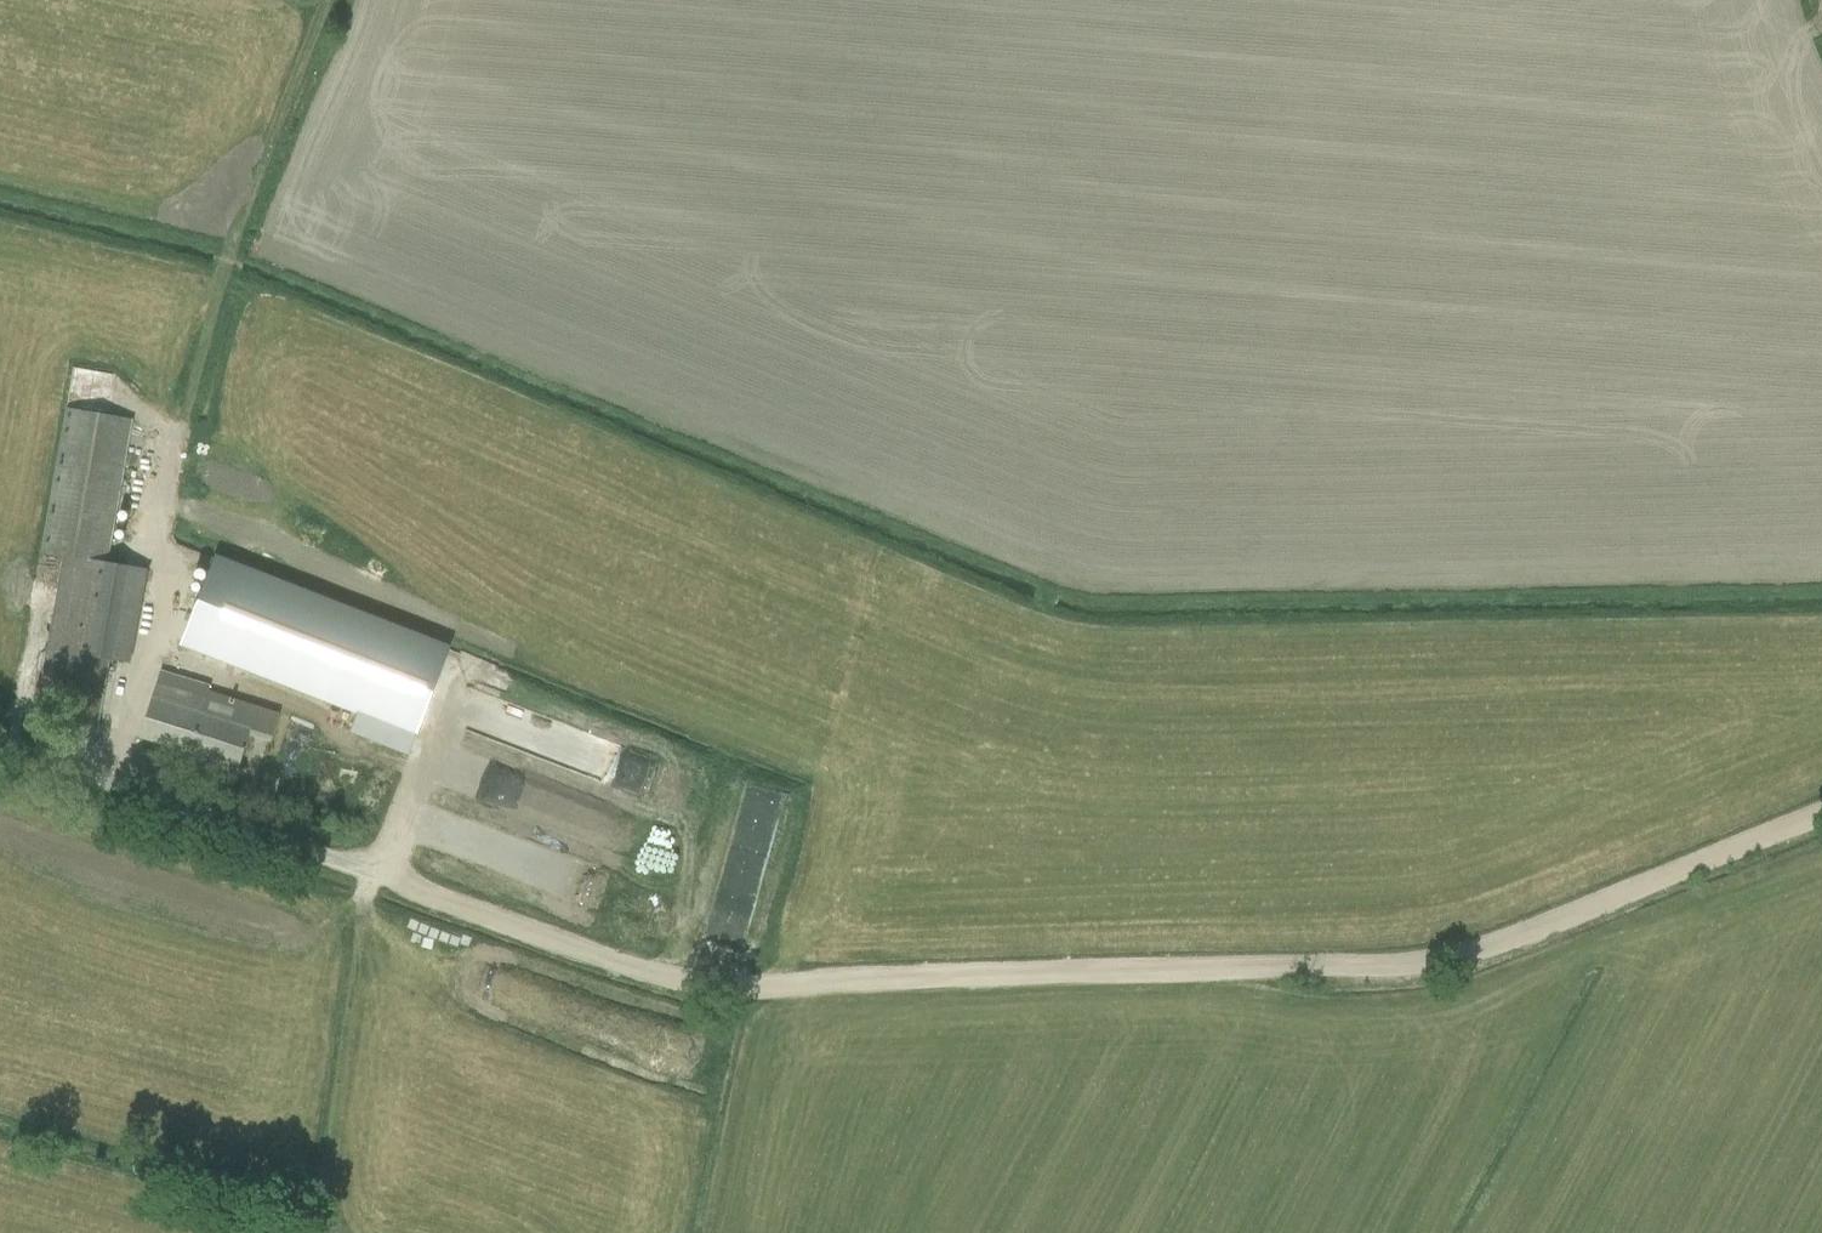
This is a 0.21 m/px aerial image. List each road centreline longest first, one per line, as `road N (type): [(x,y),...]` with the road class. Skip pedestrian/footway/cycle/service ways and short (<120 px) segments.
road 1 (track): [(333,860),(705,981),(1374,968),(1470,951),(1821,814)]
road 2 (unclassified): [(333,860),(0,746)]

